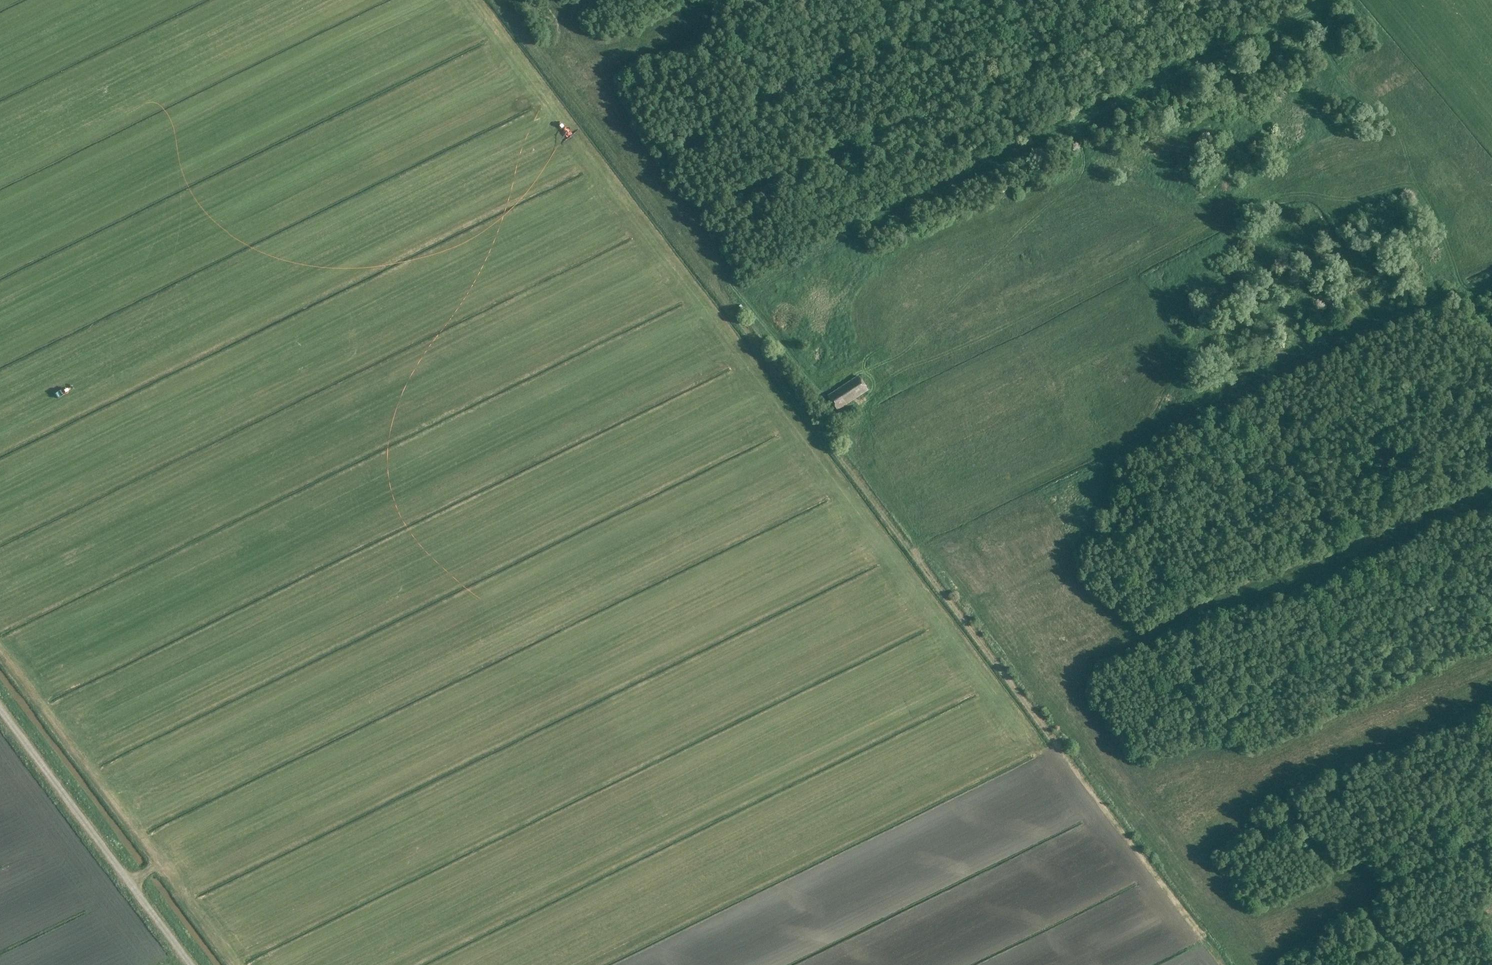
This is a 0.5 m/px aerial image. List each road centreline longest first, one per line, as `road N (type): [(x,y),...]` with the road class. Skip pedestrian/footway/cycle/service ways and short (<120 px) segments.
road 1 (track): [(1222,964),(500,0)]
road 2 (unclassified): [(190,964),(0,710)]

